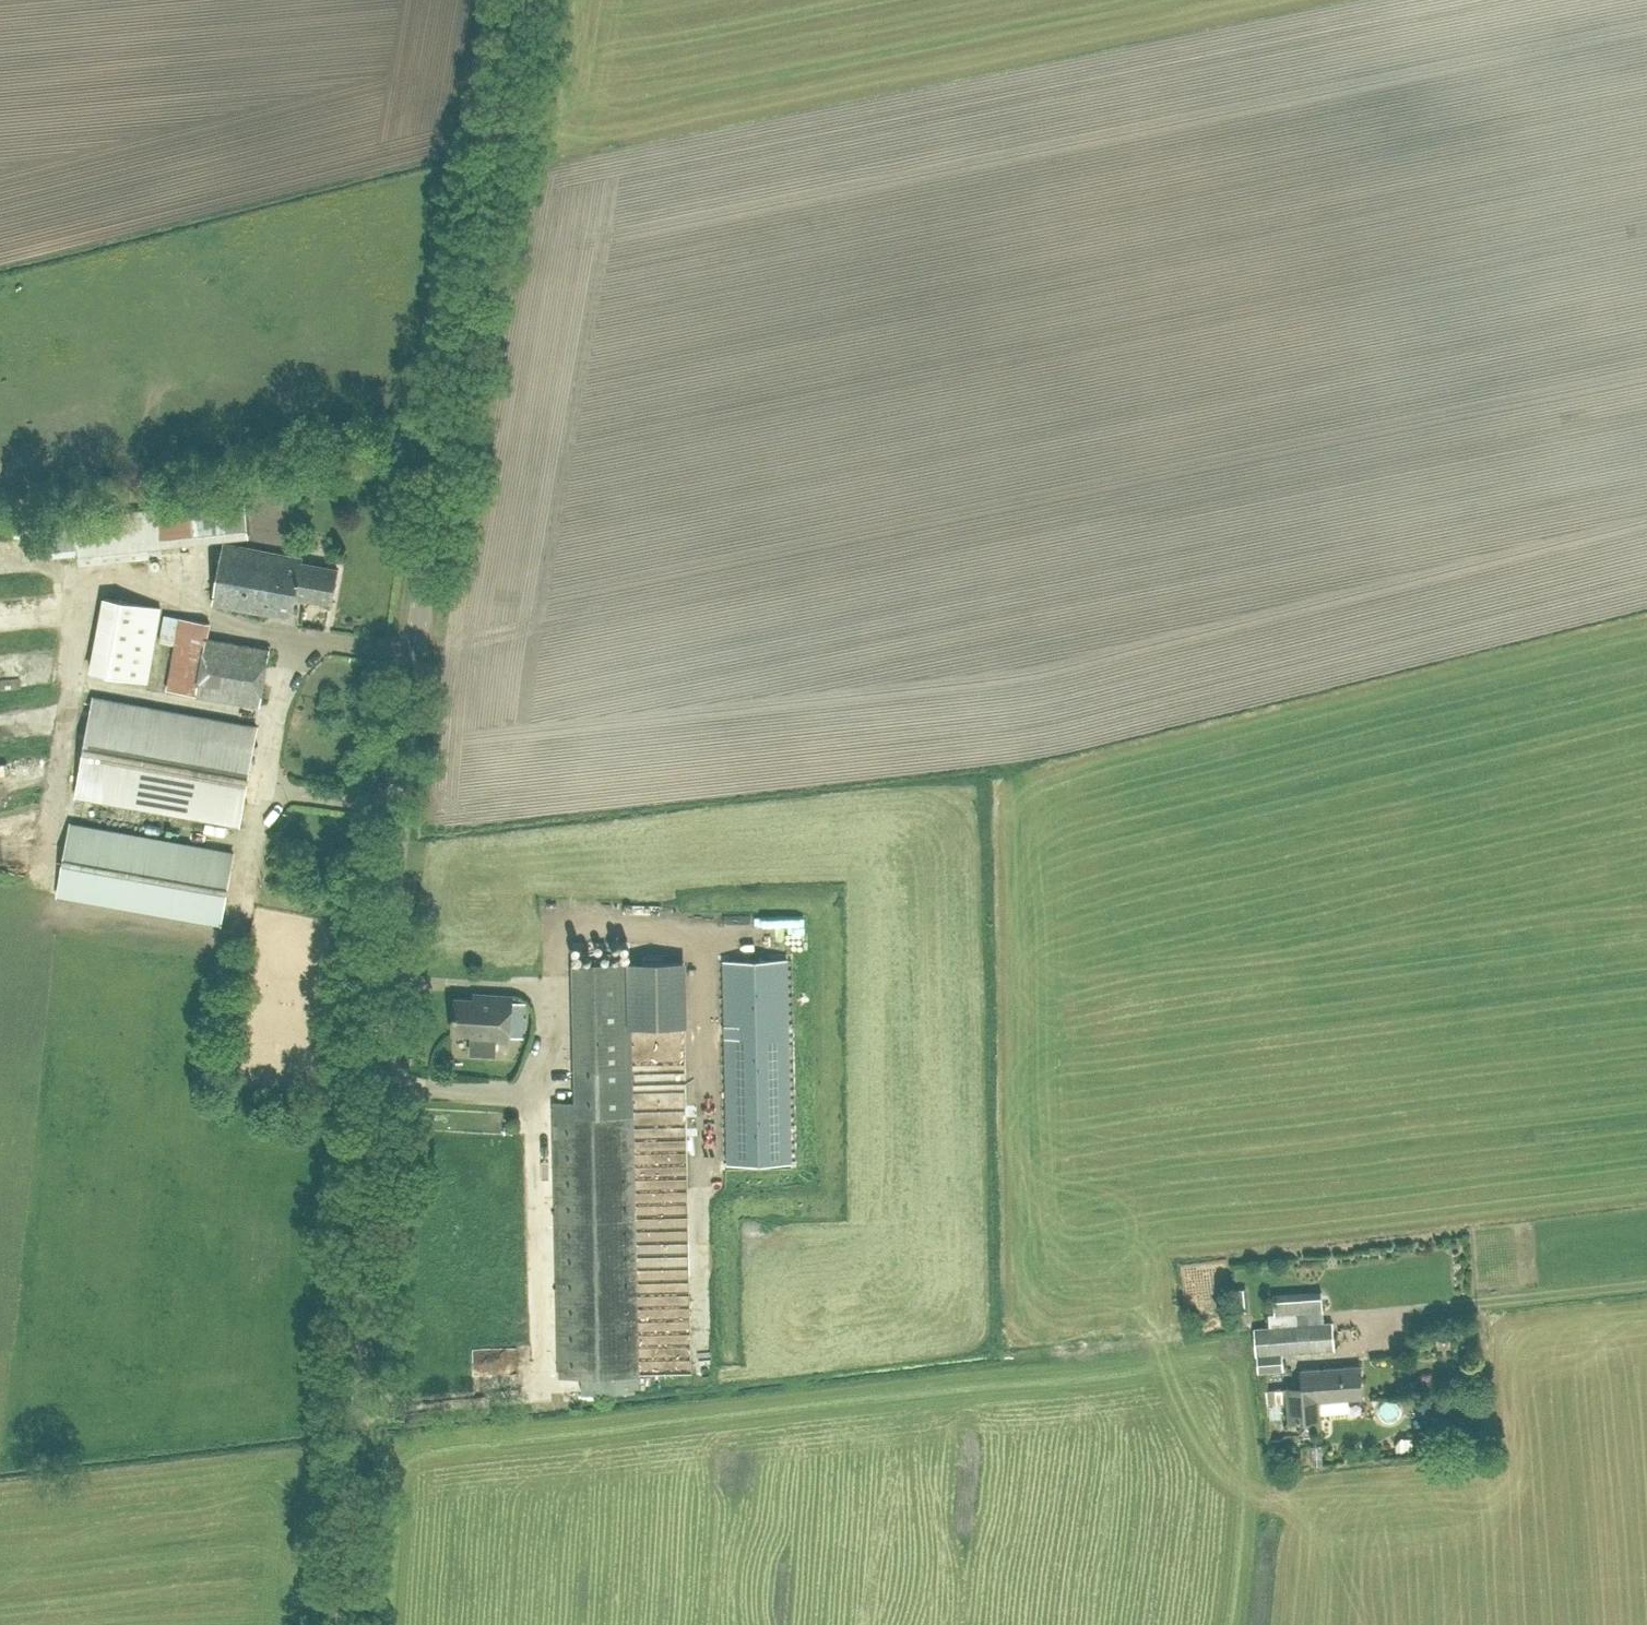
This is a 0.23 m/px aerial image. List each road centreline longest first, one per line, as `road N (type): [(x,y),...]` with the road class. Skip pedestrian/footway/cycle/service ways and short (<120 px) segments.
road 1 (unclassified): [(342,1624),(411,654),(525,0)]

